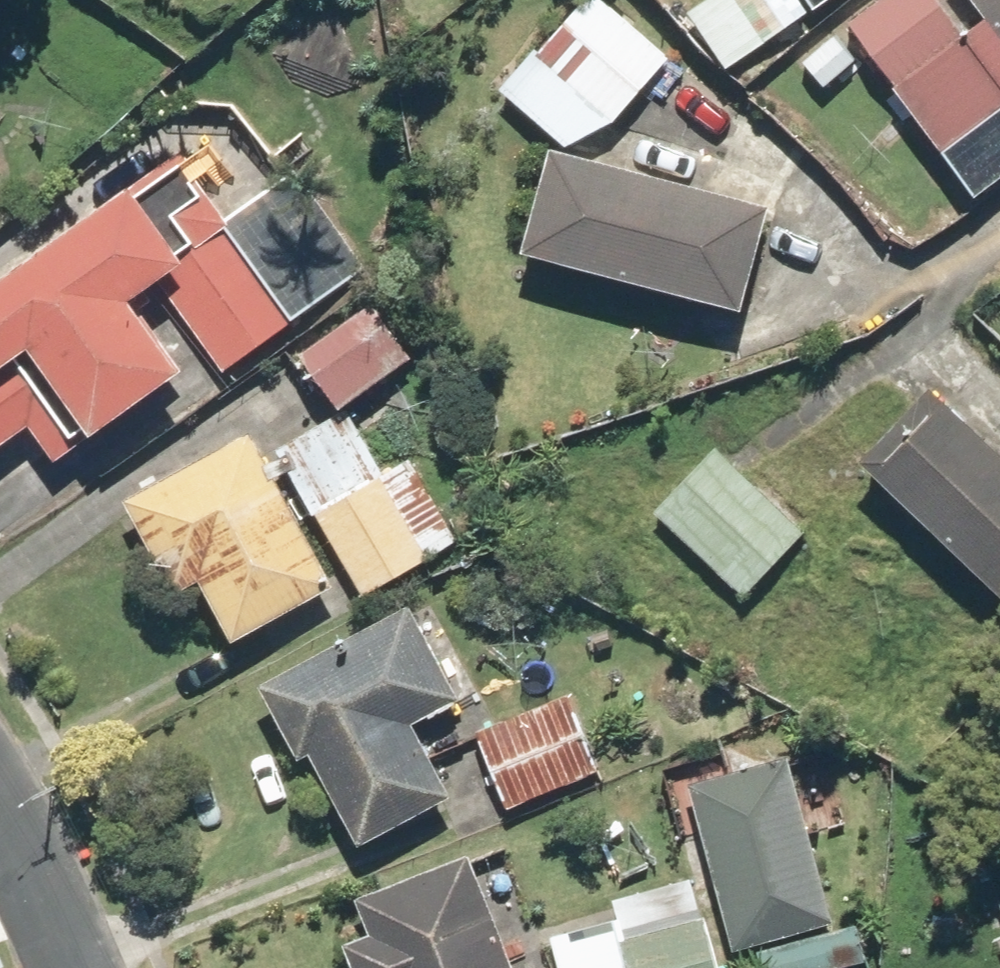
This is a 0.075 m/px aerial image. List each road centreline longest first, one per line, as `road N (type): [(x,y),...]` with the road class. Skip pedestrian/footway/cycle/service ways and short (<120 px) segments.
road 1 (residential): [(0,807),(72,967)]

